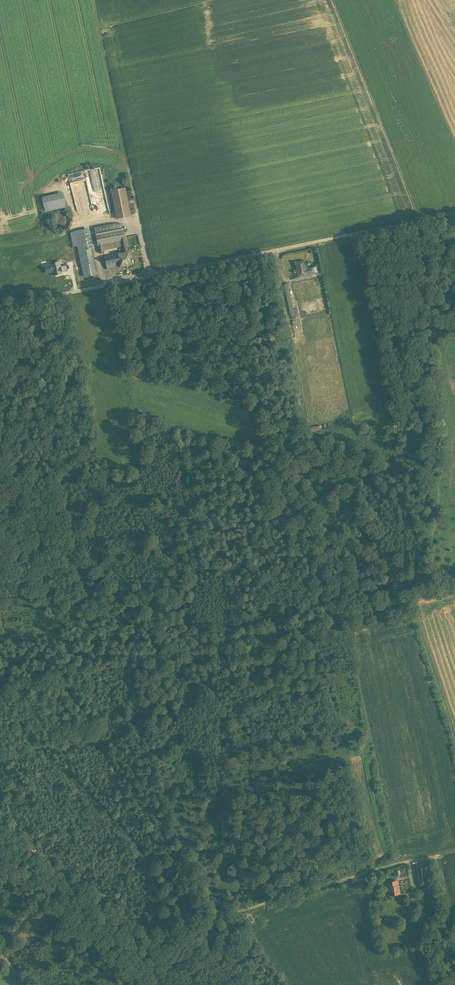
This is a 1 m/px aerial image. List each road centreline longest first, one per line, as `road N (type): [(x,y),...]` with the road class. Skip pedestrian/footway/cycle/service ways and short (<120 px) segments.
road 1 (track): [(454,741),(409,601),(394,412),(356,233)]
road 2 (track): [(0,686),(454,587)]
road 3 (unclassified): [(454,214),(0,306)]
road 4 (track): [(136,942),(454,849)]
road 5 (track): [(0,820),(185,984)]

